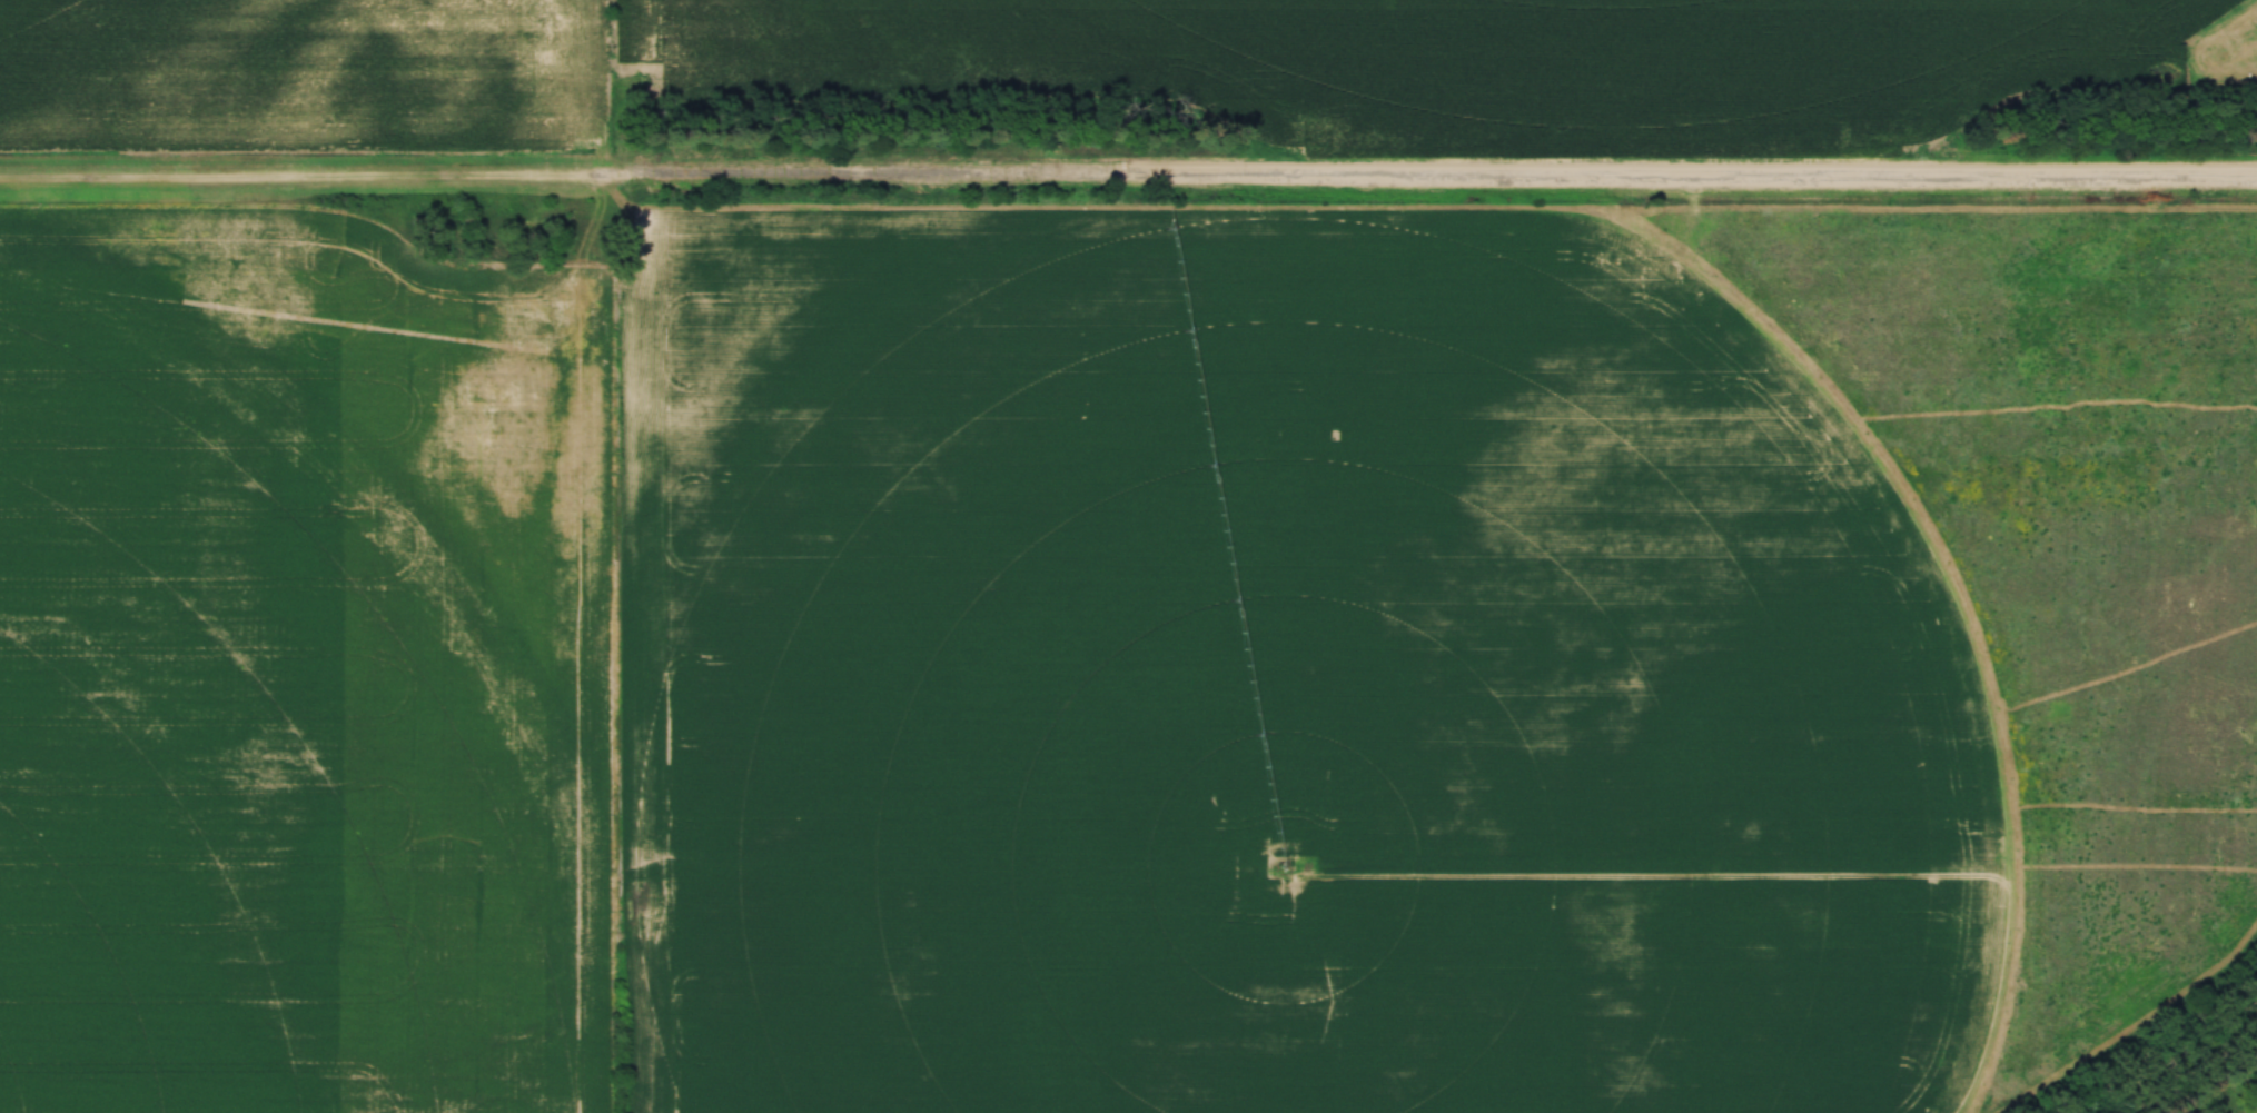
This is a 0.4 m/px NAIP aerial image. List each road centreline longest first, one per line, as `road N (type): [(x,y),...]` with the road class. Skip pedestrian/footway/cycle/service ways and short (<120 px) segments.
road 1 (residential): [(2256,185),(1047,178)]
road 2 (residential): [(1047,178),(0,183)]

